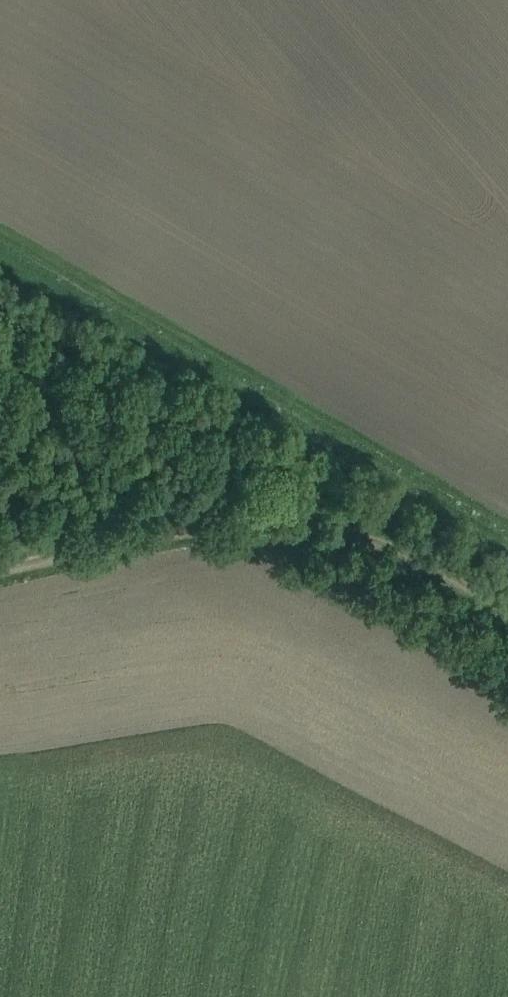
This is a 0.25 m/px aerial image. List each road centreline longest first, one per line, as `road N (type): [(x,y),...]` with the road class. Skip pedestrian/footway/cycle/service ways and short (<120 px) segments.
road 1 (track): [(507,618),(364,540),(311,529),(123,544),(0,572)]

